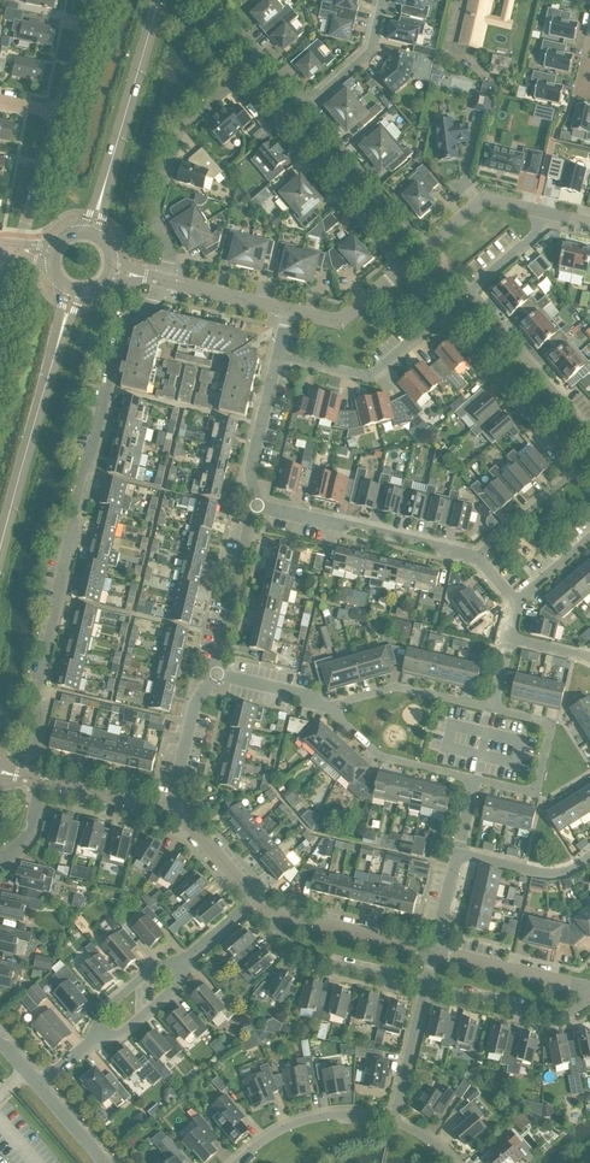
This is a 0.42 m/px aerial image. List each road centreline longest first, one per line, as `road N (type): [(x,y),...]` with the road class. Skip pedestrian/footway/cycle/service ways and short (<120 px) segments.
road 1 (residential): [(23,774),(38,717),(35,684),(120,329),(153,297),(158,278)]
road 2 (residential): [(589,433),(468,291),(535,235),(539,210)]
road 3 (tertiary): [(0,560),(72,290)]
road 4 (tertiary): [(92,233),(159,0)]
road 5 (residential): [(158,278),(169,253),(154,219),(178,131),(236,76)]
road 6 (residential): [(258,506),(477,556)]
road 7 (residential): [(440,316),(574,471)]
road 8 (residential): [(477,779),(536,790),(552,723),(492,707)]
road 9 (residential): [(279,355),(370,377),(440,316)]
road 10 (residential): [(268,911),(298,955),(426,986)]
road 11 (residential): [(323,703),(379,755),(477,779)]
road 12 (residential): [(426,986),(568,1018),(589,997)]
road 13 (residential): [(492,707),(395,686),(323,703)]
road 14 (residential): [(218,674),(258,506)]
road 15 (residential): [(394,1121),(319,1116),(264,1139),(236,1162)]
road 16 (residential): [(434,951),(268,911)]
road 17 (residential): [(589,985),(434,951)]
road 18 (residential): [(258,506),(250,477),(279,355)]
road 19 (residential): [(168,808),(199,696),(218,674)]
road 20 (residential): [(21,249),(63,114)]
road 21 (residential): [(394,1121),(426,986)]
road 22 (residential): [(457,855),(559,873),(589,856)]
road 23 (residential): [(384,0),(368,51),(304,106)]
road 24 (residential): [(158,278),(289,310)]
road 25 (residential): [(168,808),(38,783)]
road 26 (residential): [(289,310),(340,319),(400,269)]
road 27 (residential): [(574,471),(477,556)]
road 28 (residential): [(429,245),(342,150)]
road 29 (residential): [(539,210),(484,198),(429,245)]
road 30 (residential): [(318,172),(400,269)]
road 31 (residential): [(236,76),(318,172)]
road 32 (residential): [(97,1034),(128,1030),(176,987),(186,959)]
road 33 (residential): [(253,899),(168,808)]
road 34 (residential): [(186,959),(159,965),(102,1013),(97,1034)]

